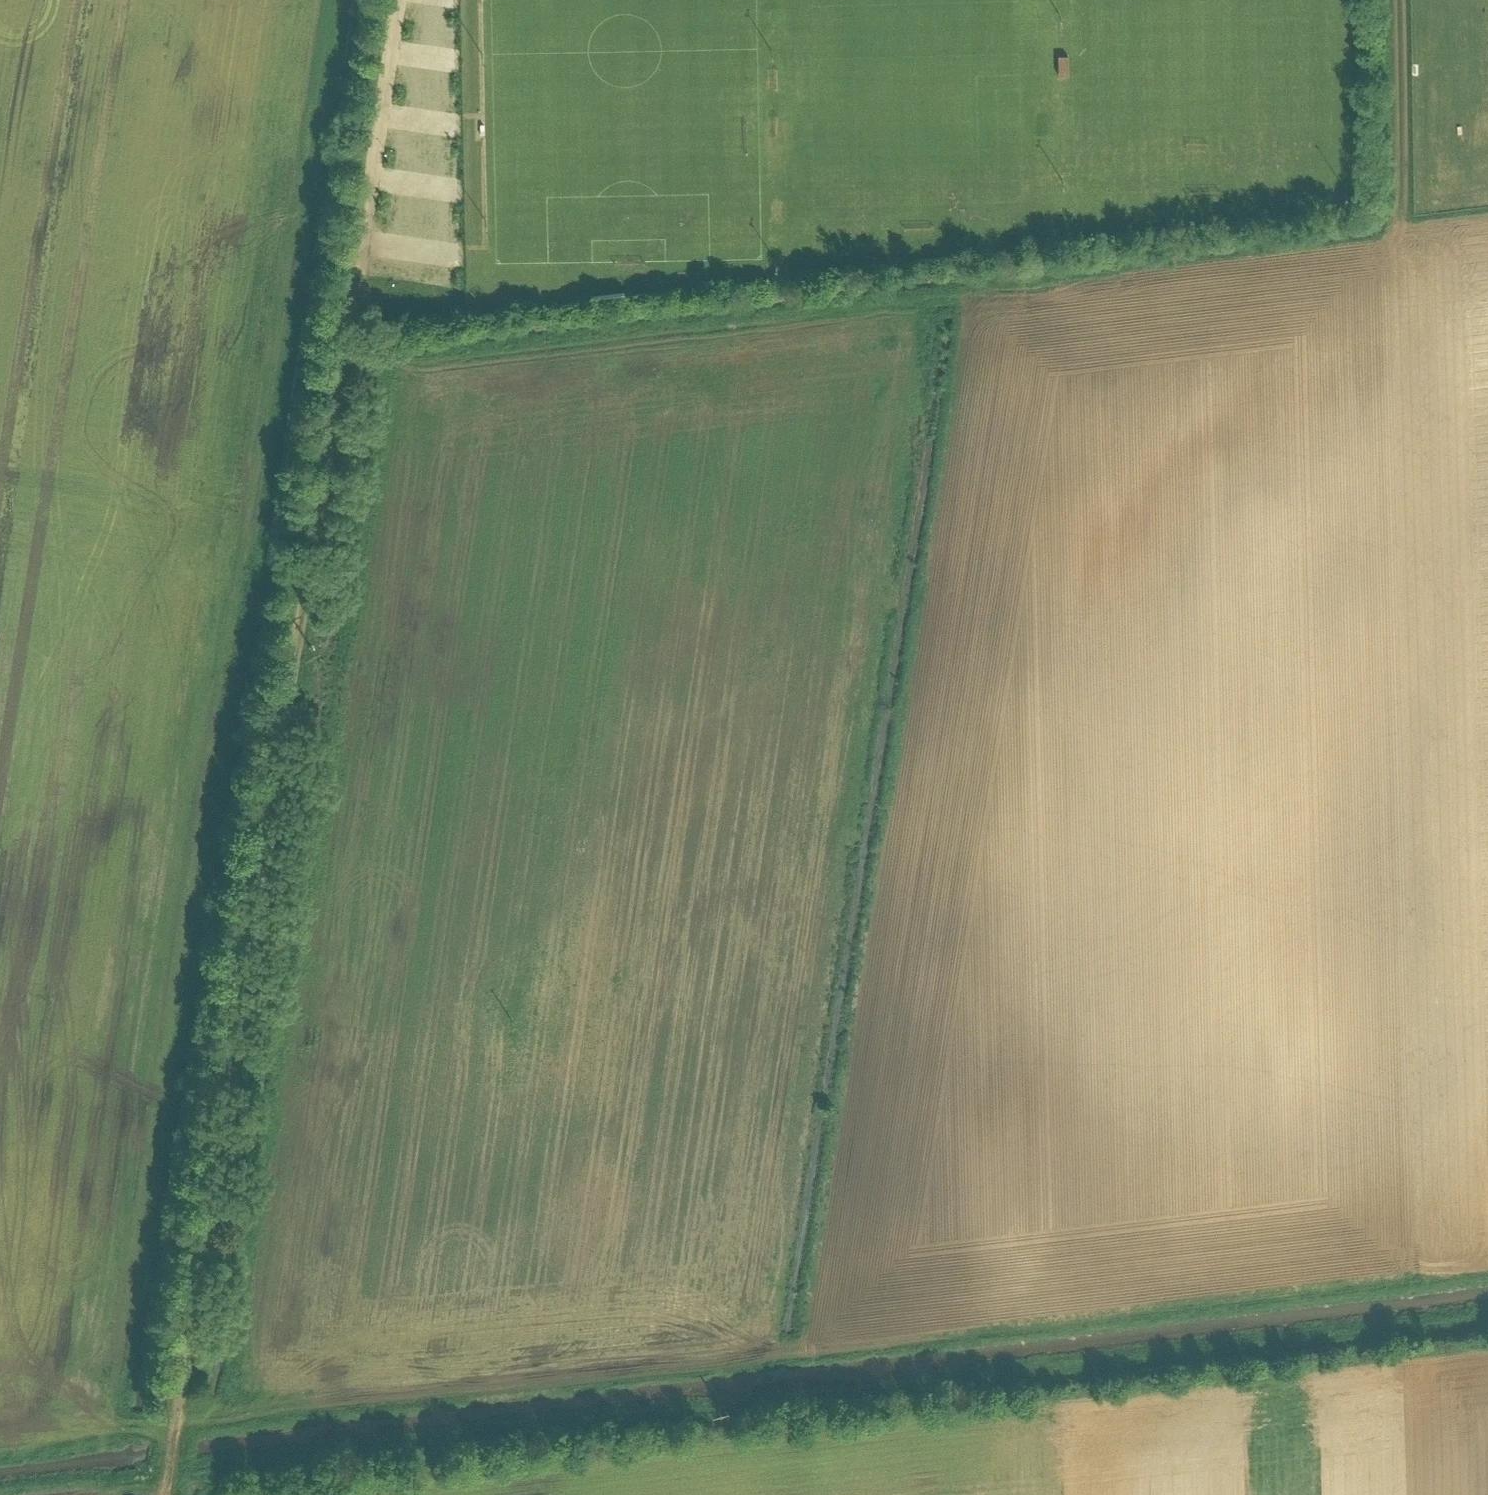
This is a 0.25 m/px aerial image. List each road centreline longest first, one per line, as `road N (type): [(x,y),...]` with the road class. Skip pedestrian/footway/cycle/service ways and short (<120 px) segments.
road 1 (track): [(162,1494),(357,275)]

